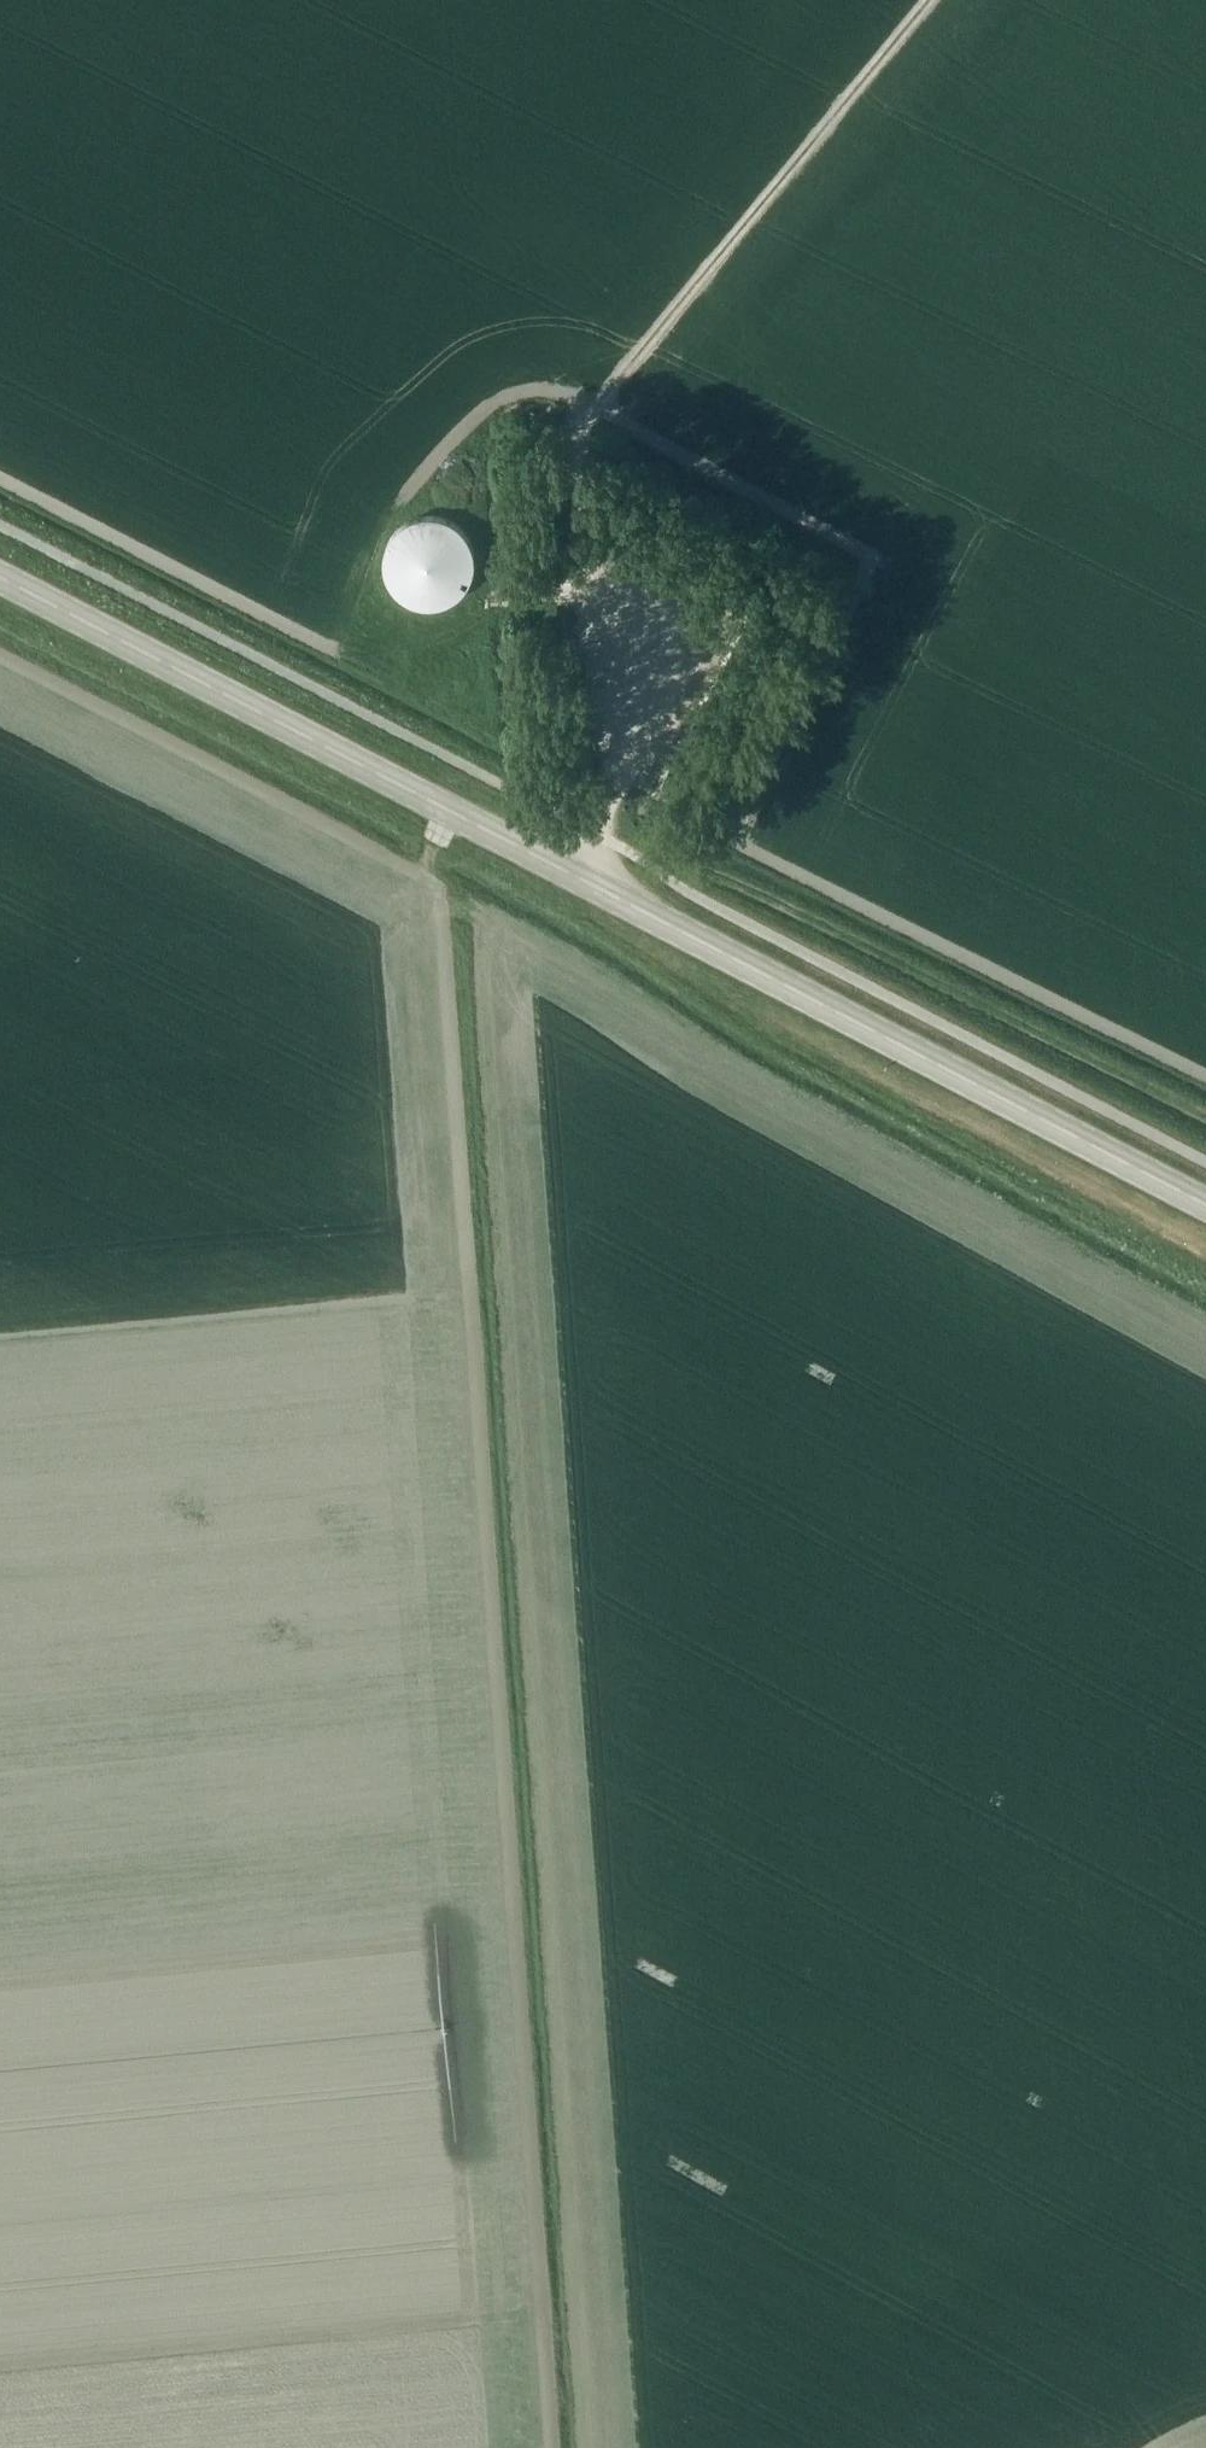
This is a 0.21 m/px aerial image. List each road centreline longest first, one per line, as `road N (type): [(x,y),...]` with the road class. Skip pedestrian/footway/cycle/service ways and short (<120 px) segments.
road 1 (secondary): [(1205,1203),(0,576)]
road 2 (track): [(585,424),(930,0)]

